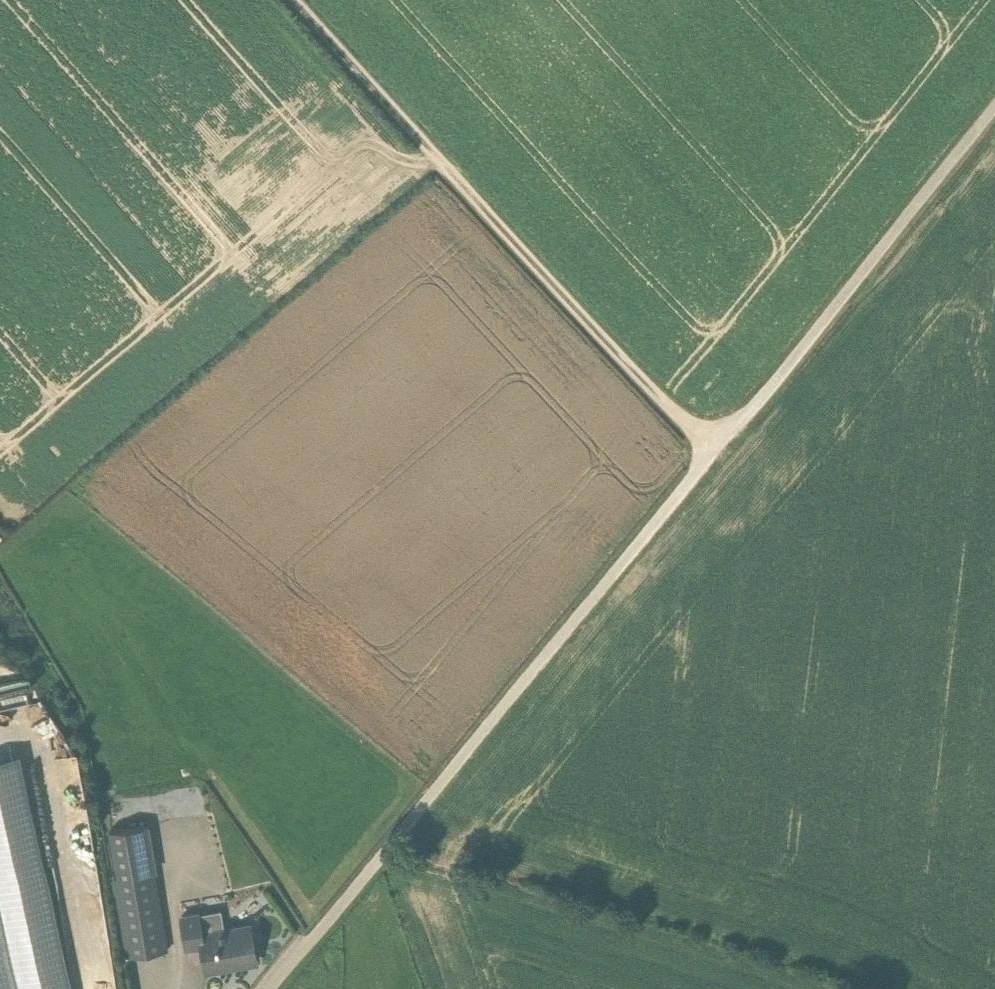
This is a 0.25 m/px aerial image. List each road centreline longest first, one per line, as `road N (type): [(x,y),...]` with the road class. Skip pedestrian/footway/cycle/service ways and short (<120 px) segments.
road 1 (unclassified): [(271,988),(994,108)]
road 2 (track): [(717,448),(547,279),(296,0)]

